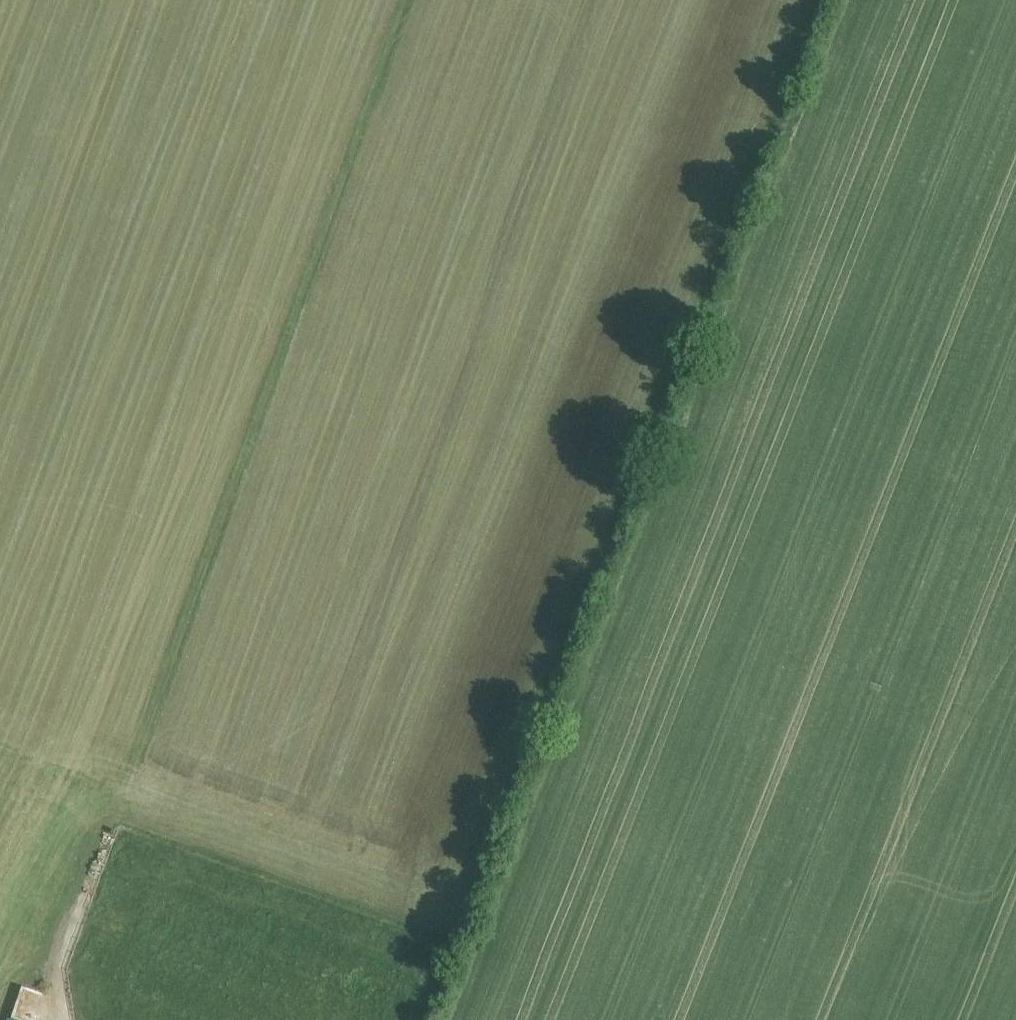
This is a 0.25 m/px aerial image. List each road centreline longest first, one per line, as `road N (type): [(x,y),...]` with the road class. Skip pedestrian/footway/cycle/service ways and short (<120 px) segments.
road 1 (track): [(406,0),(99,868)]

